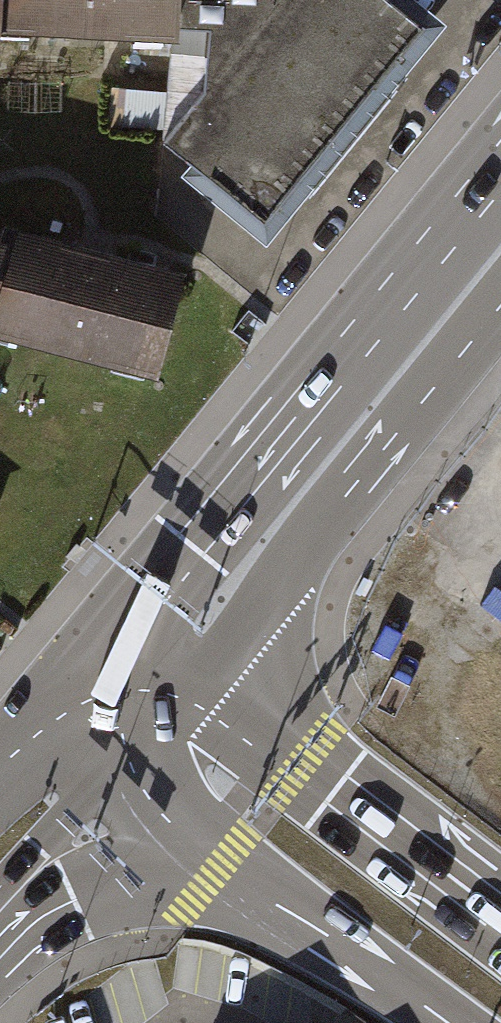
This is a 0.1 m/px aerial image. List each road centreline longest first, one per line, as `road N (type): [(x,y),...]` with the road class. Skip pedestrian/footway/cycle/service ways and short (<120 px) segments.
road 1 (primary): [(500,143),(80,667)]
road 2 (primary): [(204,692),(368,465),(500,304)]
road 3 (motorway): [(129,791),(445,1022)]
road 4 (motorway): [(500,915),(204,692)]
road 5 (primary): [(0,935),(129,791)]
road 6 (motorway): [(80,667),(129,791)]
road 7 (motorway): [(204,692),(80,667)]
road 8 (primary): [(129,791),(204,692)]
road 9 (primary): [(80,667),(0,761)]

